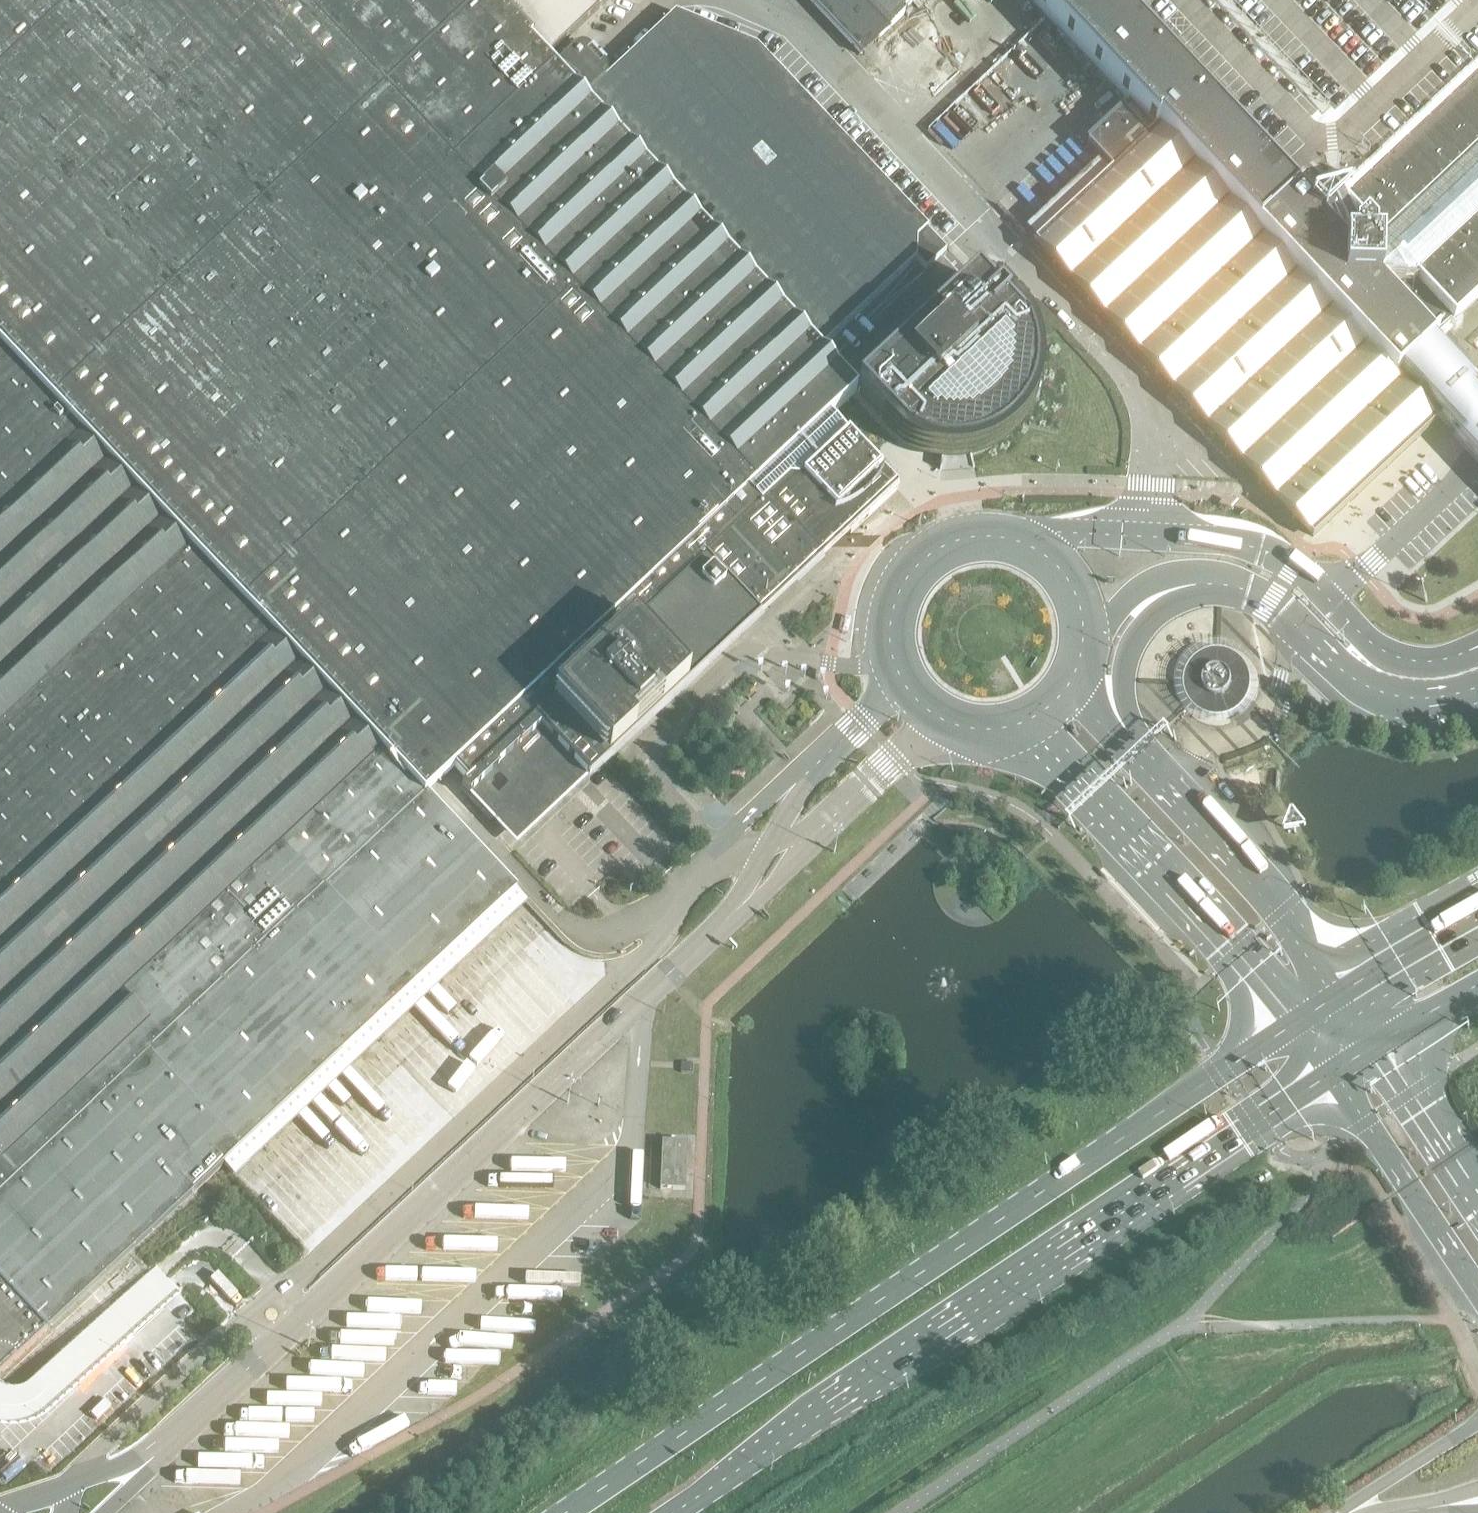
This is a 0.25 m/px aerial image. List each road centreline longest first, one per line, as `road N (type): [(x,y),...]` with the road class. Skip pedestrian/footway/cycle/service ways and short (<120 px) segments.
road 1 (primary): [(1300,1023),(561,1512)]
road 2 (primary): [(672,1512),(1337,1082)]
road 3 (unclassified): [(1072,687),(1086,642),(1082,606),(1065,574),(1013,540),(974,539),(931,557),(909,580),(894,616),(902,679),(949,723),(988,732),(1028,724)]
road 4 (unclassified): [(1337,997),(1280,914),(1072,687)]
road 5 (unclassified): [(1028,724),(1300,1023)]
road 6 (unclassified): [(1337,1082),(1477,1284)]
road 7 (unclassified): [(1477,1202),(1378,1055)]
road 8 (primary): [(1477,911),(1337,997)]
road 9 (unclassified): [(1477,1421),(1348,1512)]
road 10 (primary): [(1378,1055),(1477,988)]

